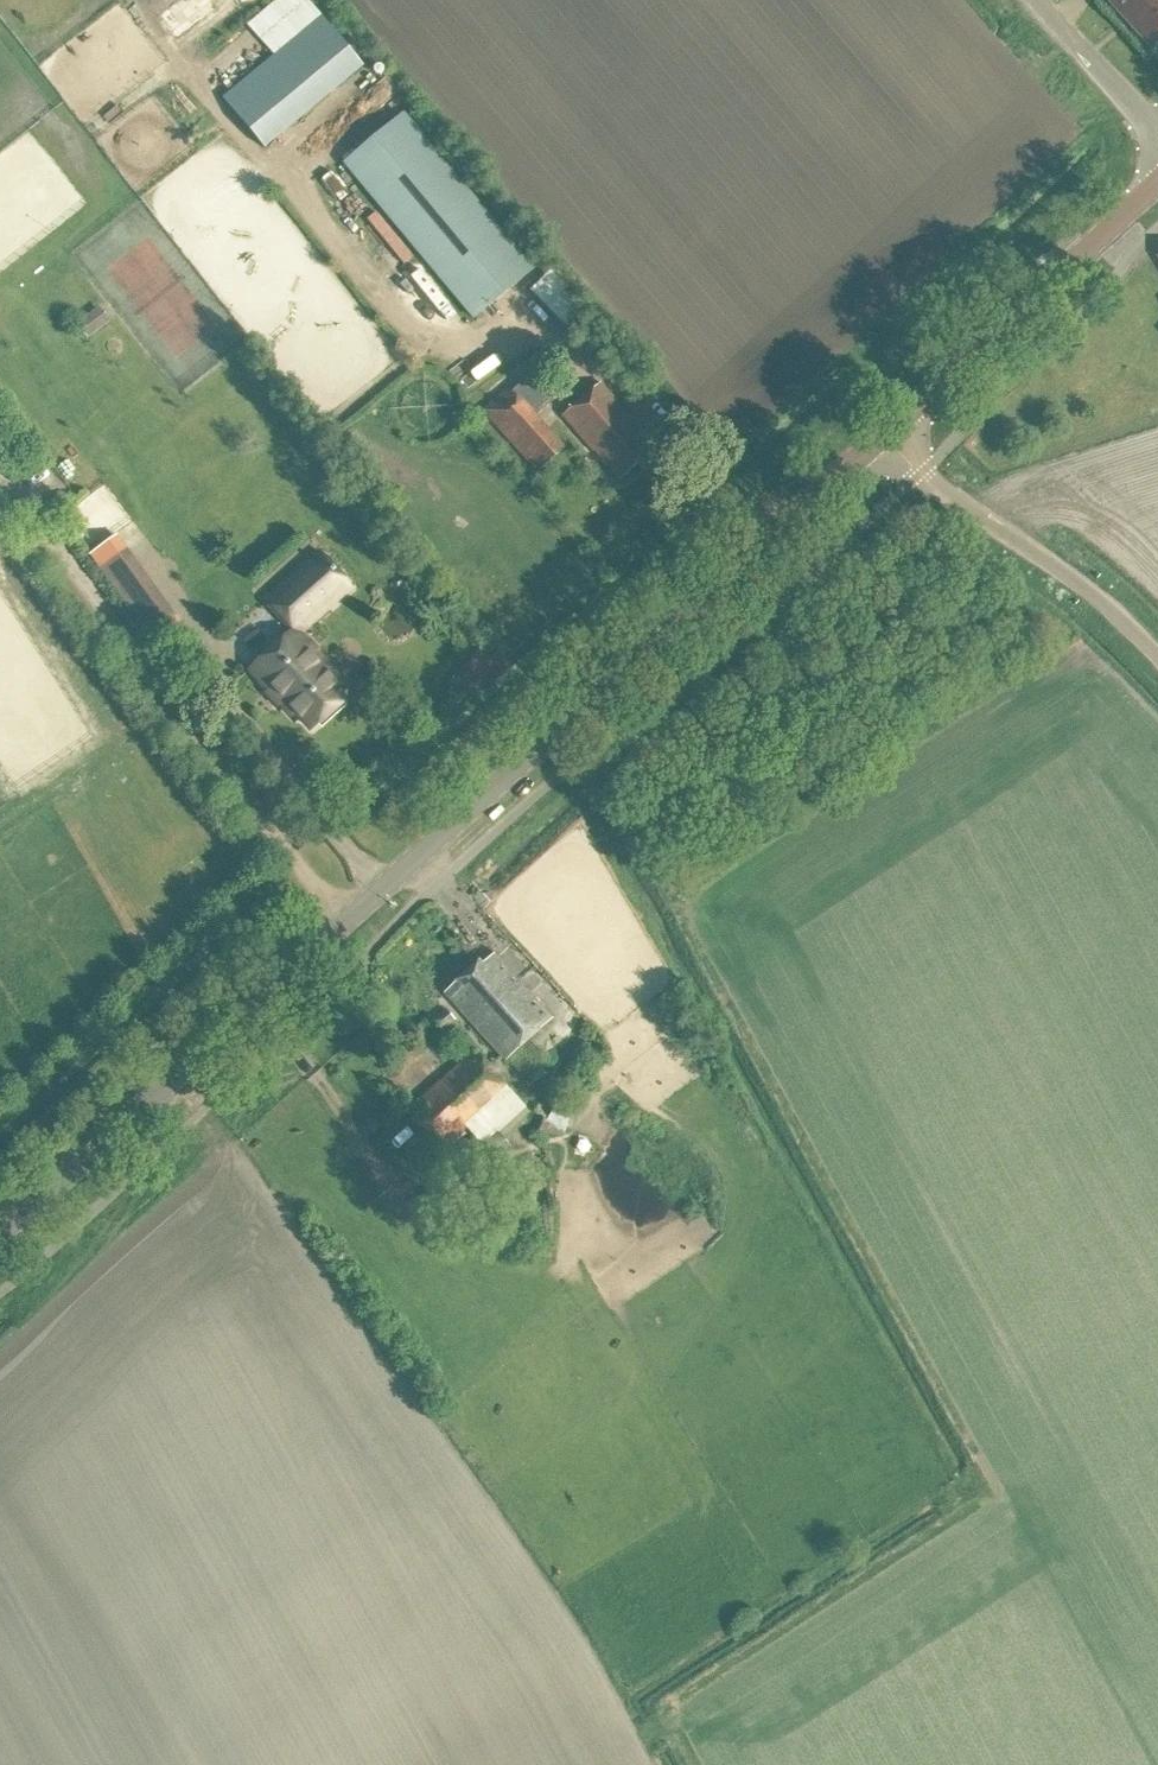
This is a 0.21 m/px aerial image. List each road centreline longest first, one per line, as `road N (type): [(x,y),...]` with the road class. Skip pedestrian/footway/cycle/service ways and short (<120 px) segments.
road 1 (tertiary): [(0,1236),(882,435)]
road 2 (tertiary): [(882,435),(1157,184)]
road 3 (unclassified): [(1157,660),(1112,611),(920,472),(882,435)]
road 4 (tertiary): [(1157,136),(1035,0)]

